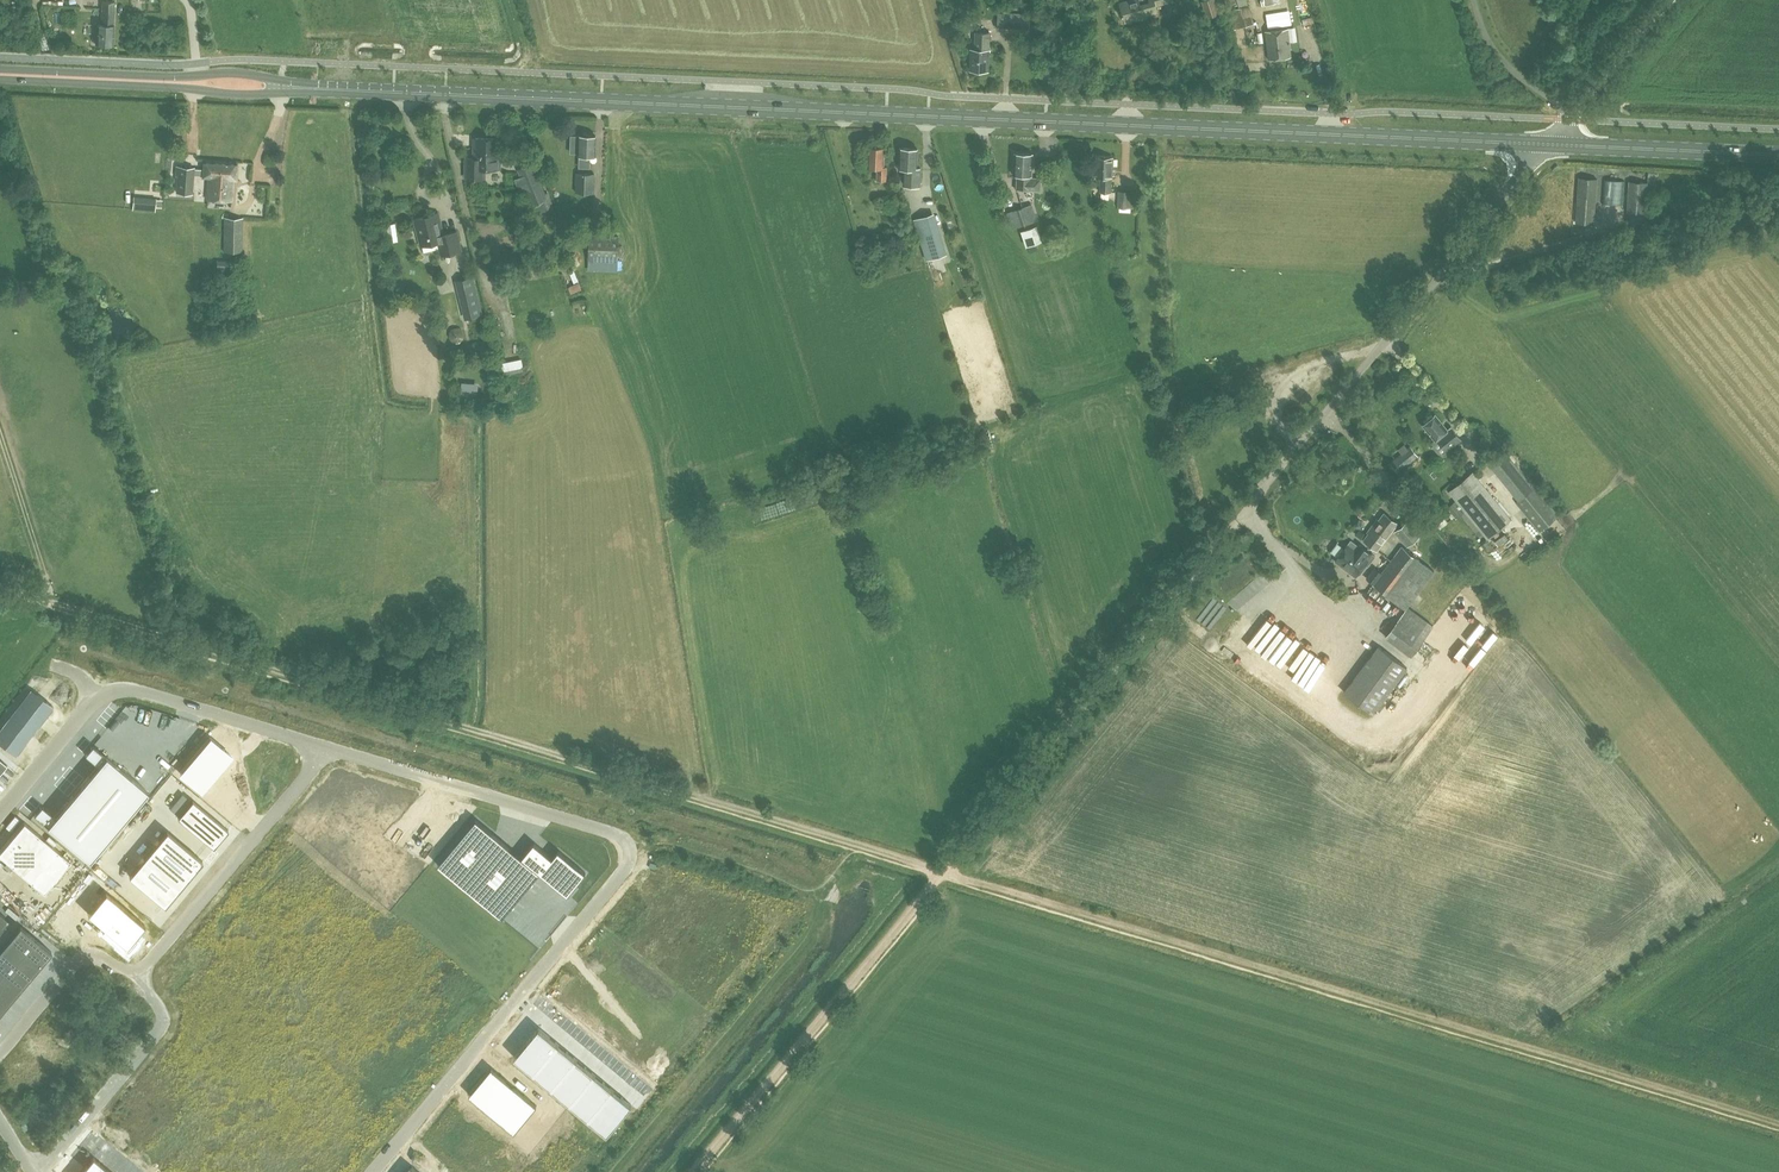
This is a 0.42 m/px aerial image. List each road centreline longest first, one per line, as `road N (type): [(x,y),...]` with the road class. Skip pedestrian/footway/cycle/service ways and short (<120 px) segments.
road 1 (primary): [(315,88),(1546,145)]
road 2 (track): [(945,872),(44,601)]
road 3 (track): [(1778,1125),(945,872)]
road 4 (unclassified): [(327,748),(618,834),(632,853),(373,1171)]
road 5 (unclassified): [(1247,513),(1546,145)]
road 6 (track): [(945,872),(1247,513)]
road 7 (track): [(945,872),(692,1171)]
road 8 (unclassified): [(0,808),(96,699),(118,690),(327,748)]
road 9 (unclassified): [(136,978),(327,748)]
road 10 (primary): [(290,87),(238,73),(0,69)]
road 11 (primary): [(0,79),(235,94),(290,87)]
road 12 (unclassified): [(41,1171),(162,1027),(162,1007),(136,978)]
road 13 (primary): [(1546,145),(1778,152)]
road 14 (unclassified): [(0,1051),(80,959),(103,957),(136,978)]
road 15 (track): [(44,601),(46,577),(0,436)]
road 16 (track): [(1576,112),(1668,0)]

